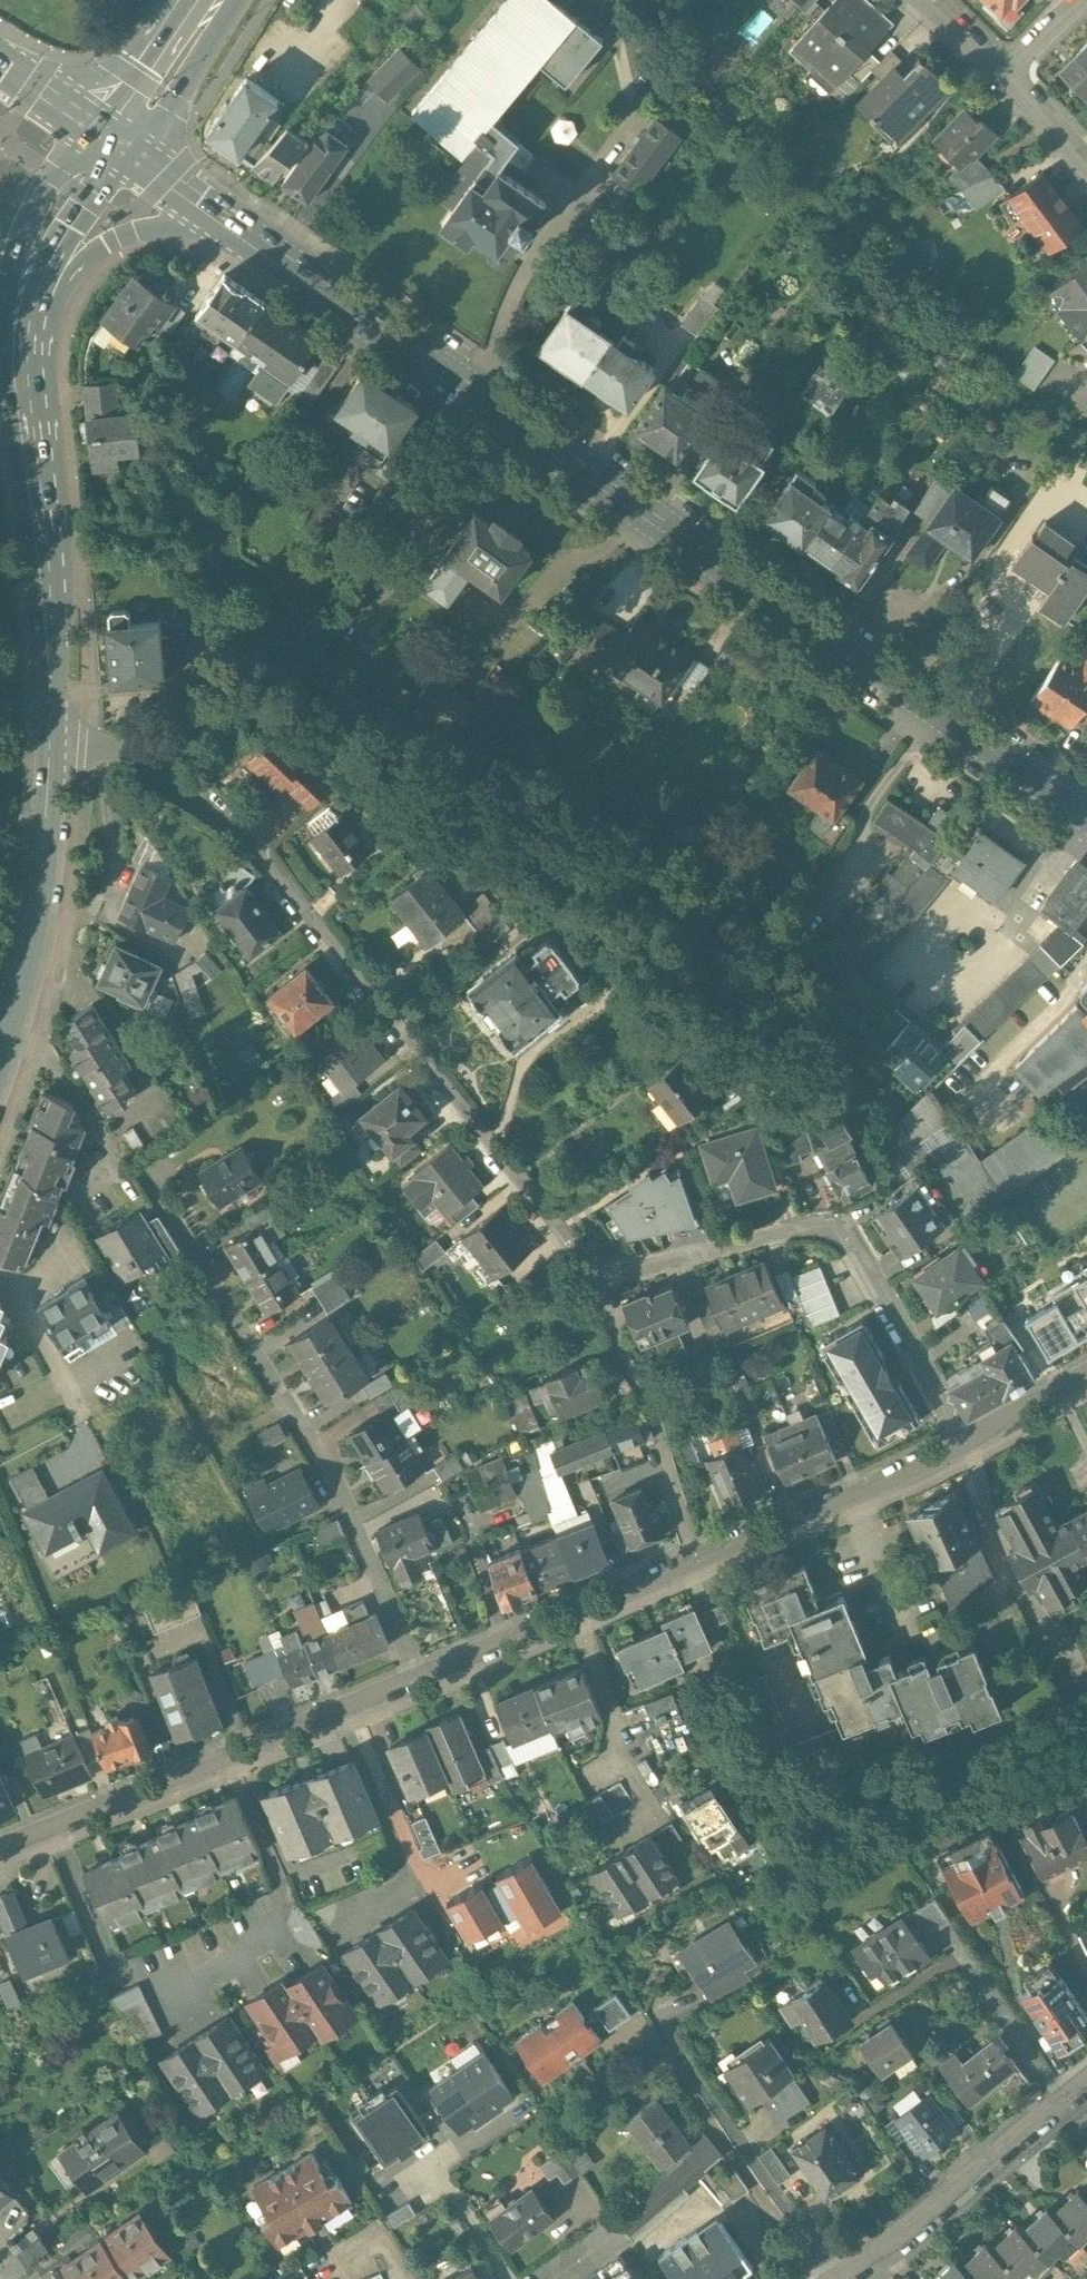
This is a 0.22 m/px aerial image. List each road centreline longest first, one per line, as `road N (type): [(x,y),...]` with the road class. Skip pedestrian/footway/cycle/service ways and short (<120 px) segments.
road 1 (residential): [(970,1440),(836,1225),(808,1224),(615,1273),(575,1257),(232,826),(137,774),(61,751)]
road 2 (tertiary): [(1086,809),(830,625),(298,270)]
road 3 (residential): [(159,1200),(312,1440),(419,1680)]
road 4 (unclassified): [(0,1848),(419,1680)]
road 5 (secondary): [(61,751),(56,618),(26,389)]
road 6 (secondary): [(28,372),(75,273),(128,234),(197,230),(298,270)]
road 7 (residential): [(833,2278),(1086,2086)]
road 8 (secondary): [(0,1061),(54,844),(61,751)]
road 9 (unclassified): [(692,1561),(970,1440)]
road 10 (unclassified): [(419,1680),(692,1561)]
road 11 (residential): [(607,1321),(656,1420),(692,1561)]
road 12 (secondary): [(28,372),(33,293),(60,223),(117,139)]
road 13 (tertiary): [(298,270),(117,139)]
road 14 (primary): [(117,139),(216,0)]
road 15 (residential): [(150,2182),(24,2278)]
road 16 (primary): [(117,139),(0,63)]
road 17 (unclassified): [(970,1440),(1086,1374)]
road 18 (residential): [(1007,69),(1086,165)]

